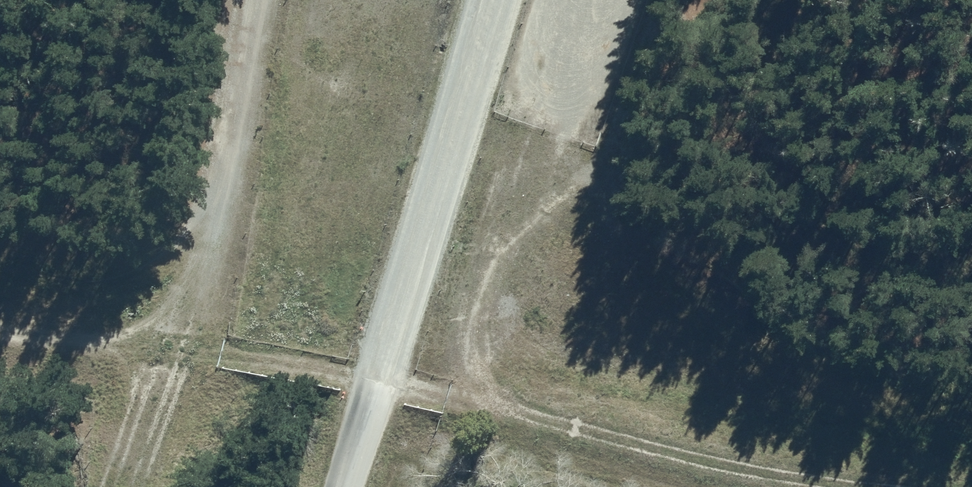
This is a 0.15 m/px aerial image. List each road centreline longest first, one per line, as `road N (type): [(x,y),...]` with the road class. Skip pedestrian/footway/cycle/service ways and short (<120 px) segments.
road 1 (track): [(650,0),(600,152),(500,232),(463,307),(463,398),(659,446),(879,486)]
road 2 (unclassified): [(341,486),(488,0)]
road 3 (track): [(971,357),(675,311),(500,232)]
road 4 (track): [(0,325),(221,349),(463,398)]
road 5 (track): [(176,343),(223,168),(250,0)]

